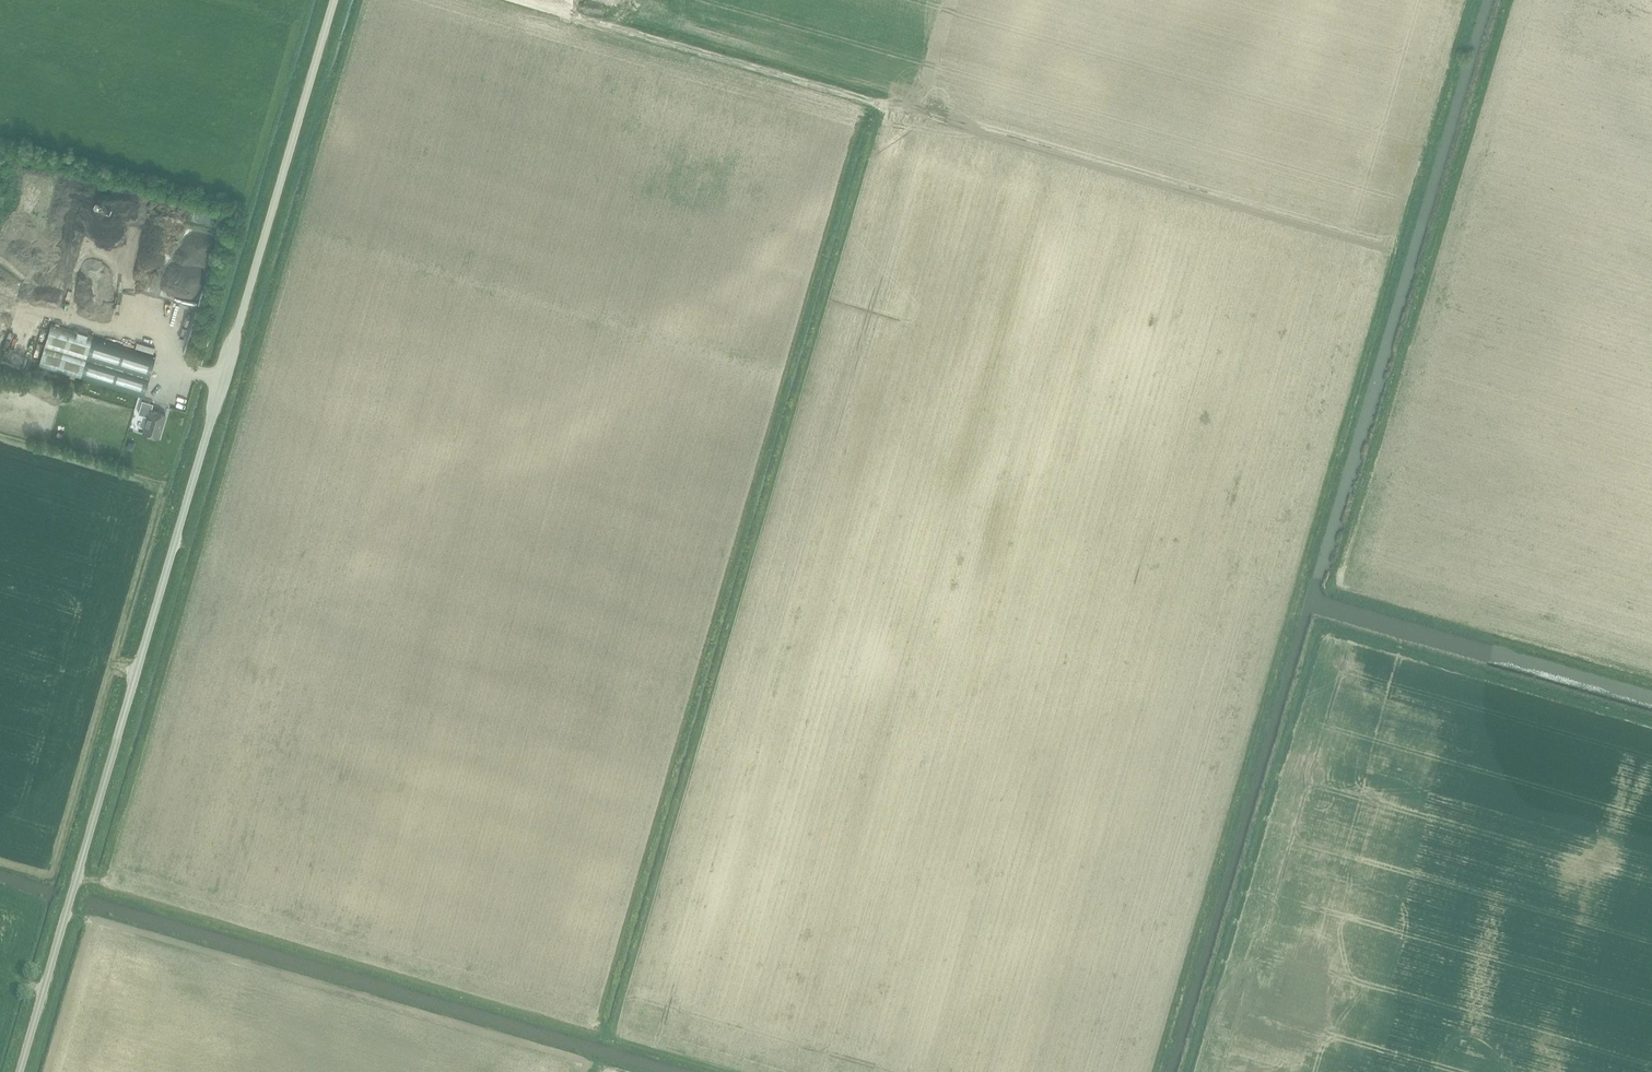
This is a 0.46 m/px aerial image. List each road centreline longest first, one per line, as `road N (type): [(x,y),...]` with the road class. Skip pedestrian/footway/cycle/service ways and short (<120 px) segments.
road 1 (unclassified): [(20,1071),(335,0)]

